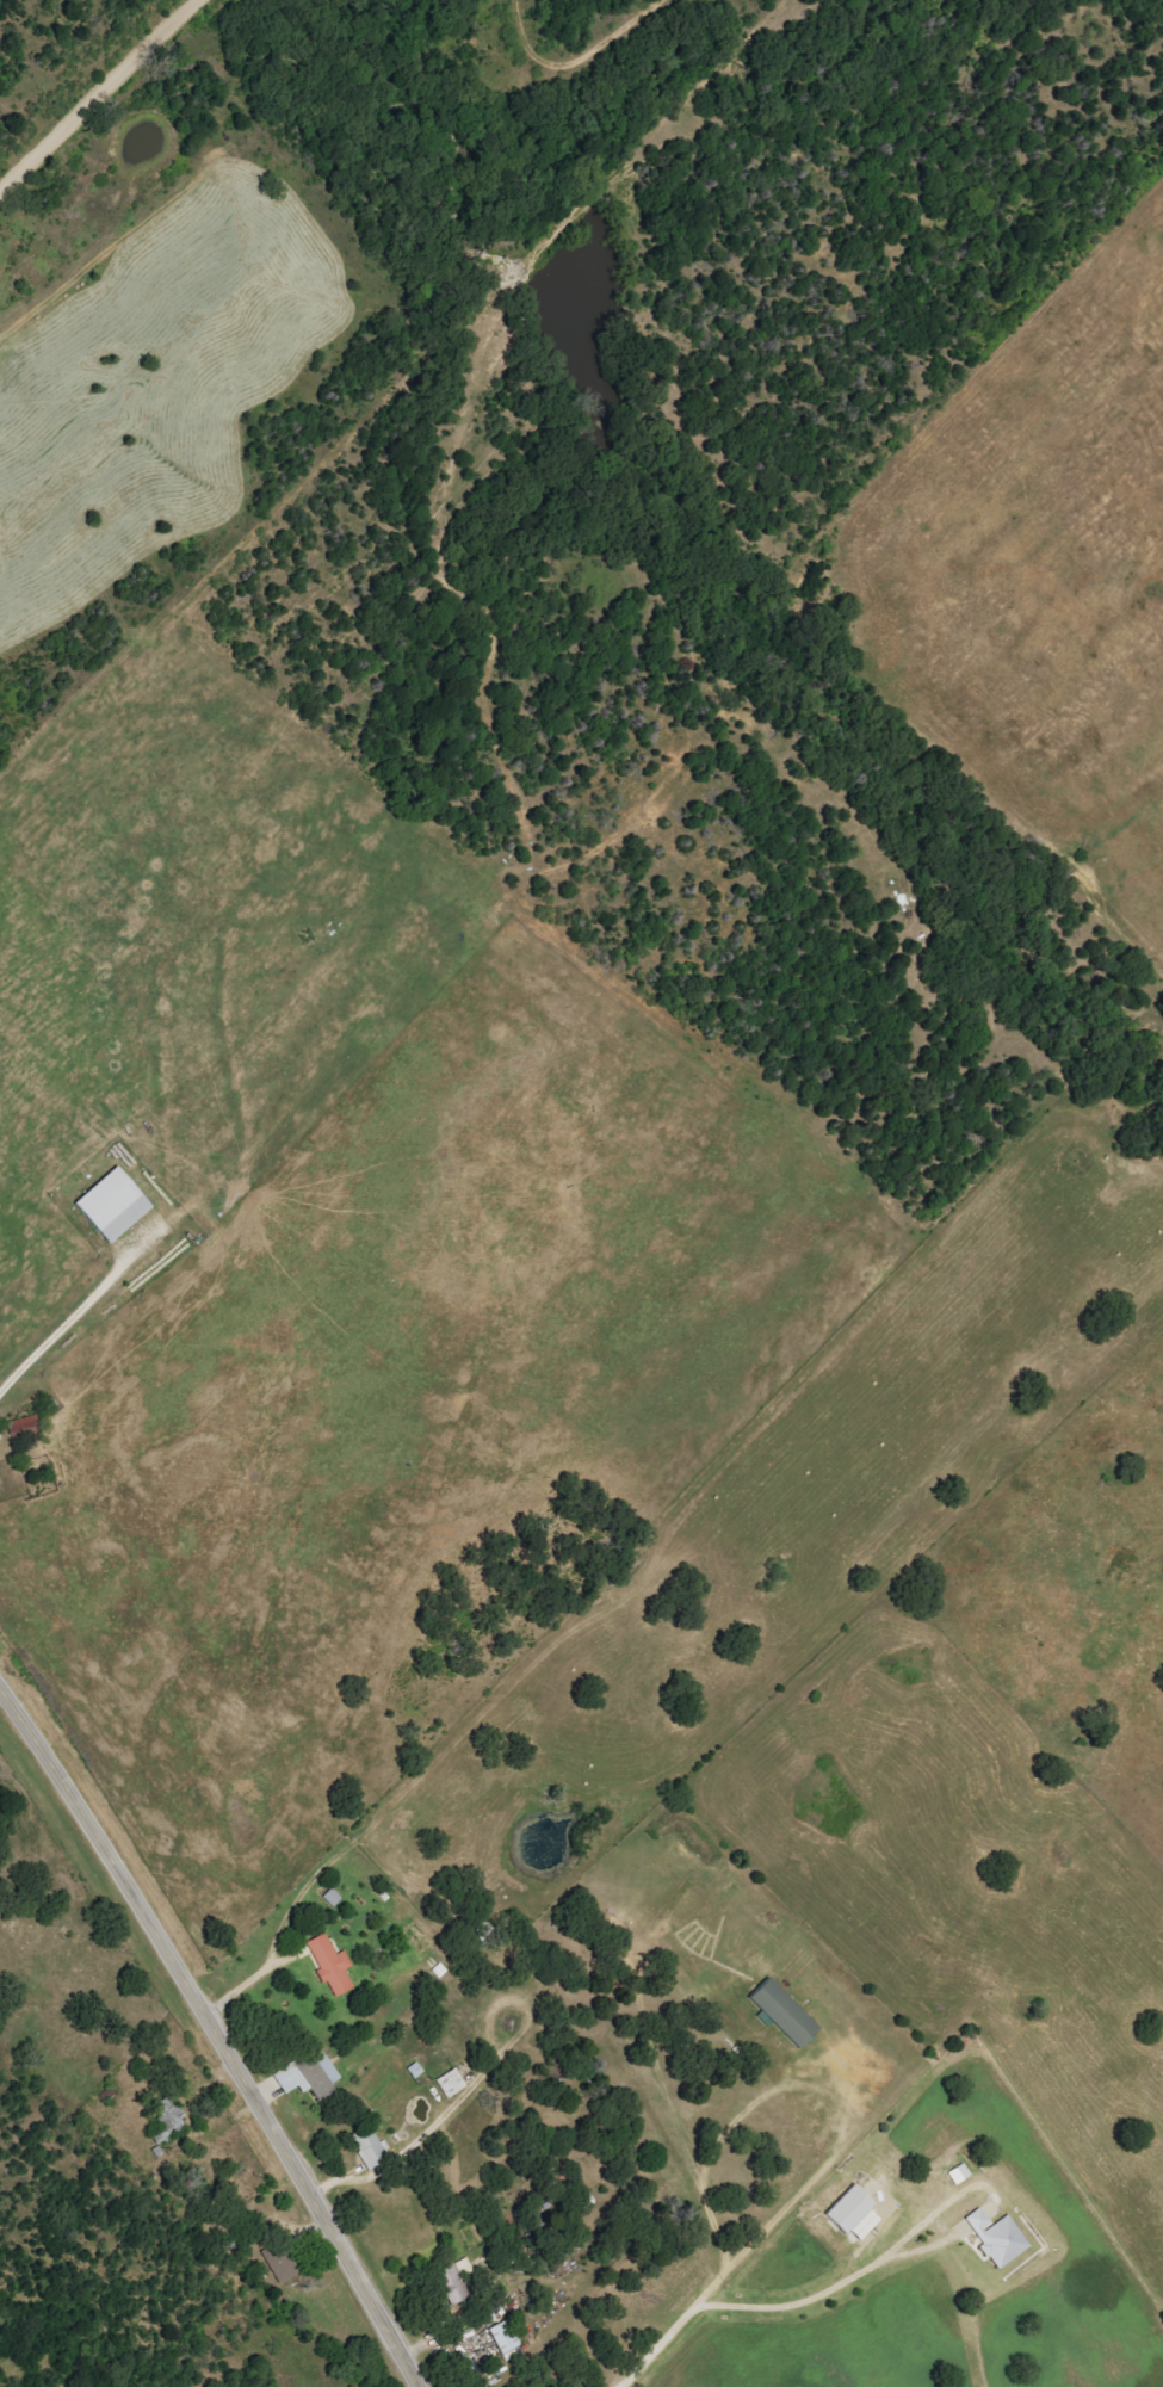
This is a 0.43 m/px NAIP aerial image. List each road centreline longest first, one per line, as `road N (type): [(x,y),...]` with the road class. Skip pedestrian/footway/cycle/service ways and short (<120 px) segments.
road 1 (secondary): [(0,1692),(120,1875),(417,2386)]
road 2 (residential): [(0,187),(200,0)]

